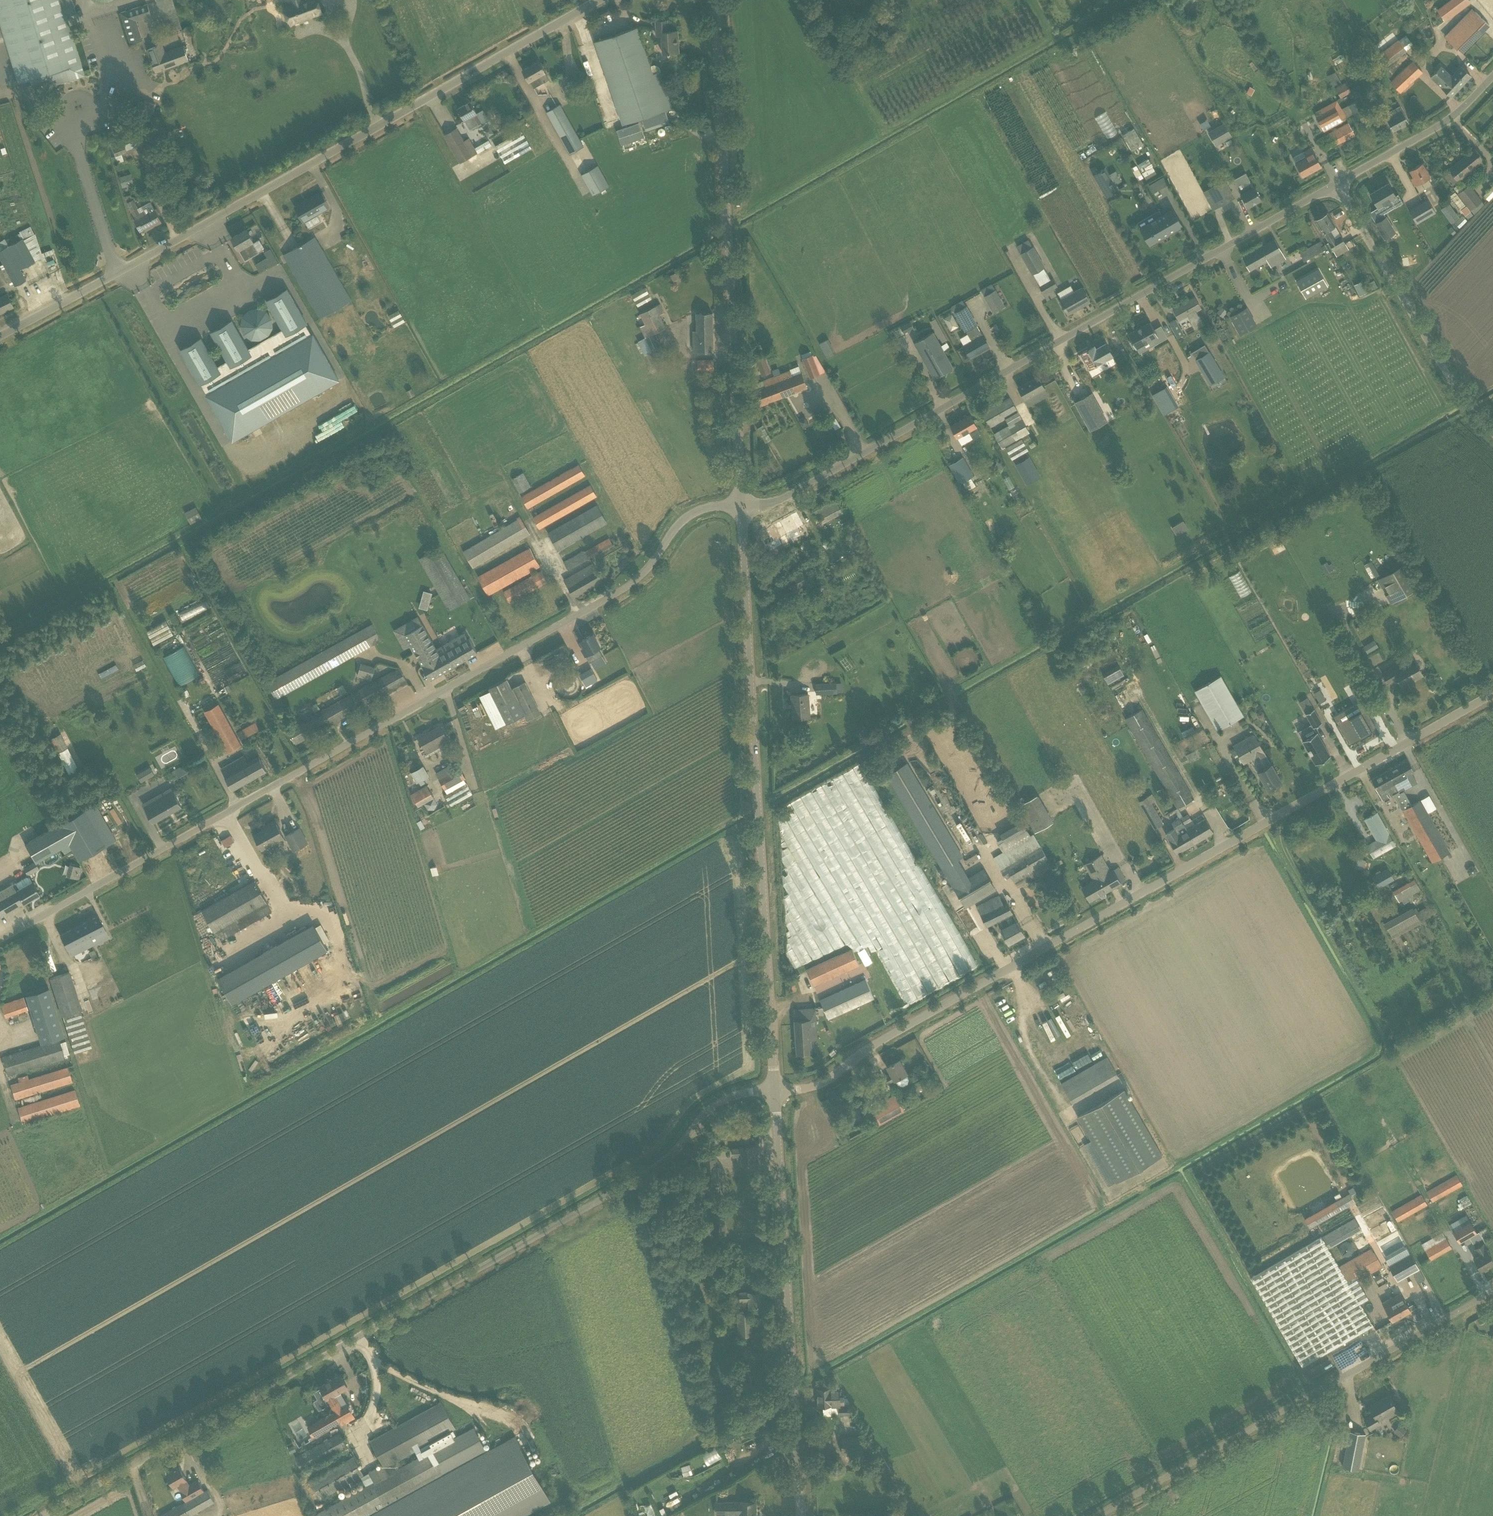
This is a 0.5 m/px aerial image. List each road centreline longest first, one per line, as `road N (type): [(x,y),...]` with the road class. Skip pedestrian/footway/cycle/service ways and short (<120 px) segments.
road 1 (unclassified): [(0,940),(610,596),(651,564),(691,514),(740,505)]
road 2 (unclassified): [(43,1515),(656,1169),(716,1103),(775,1090)]
road 3 (unclassified): [(775,1090),(829,1079),(891,1035),(1492,694)]
road 4 (unclassified): [(0,338),(612,0)]
road 5 (unclassified): [(740,505),(781,499),(1336,184)]
road 6 (tertiary): [(775,1090),(740,505)]
road 7 (tertiary): [(740,505),(721,0)]
road 8 (unclassified): [(1099,1515),(1492,1291)]
road 9 (tertiary): [(800,1515),(775,1090)]
road 10 (unclassified): [(1492,434),(1462,401),(1336,184)]
road 11 (unclassified): [(1336,184),(1442,125),(1492,76)]

